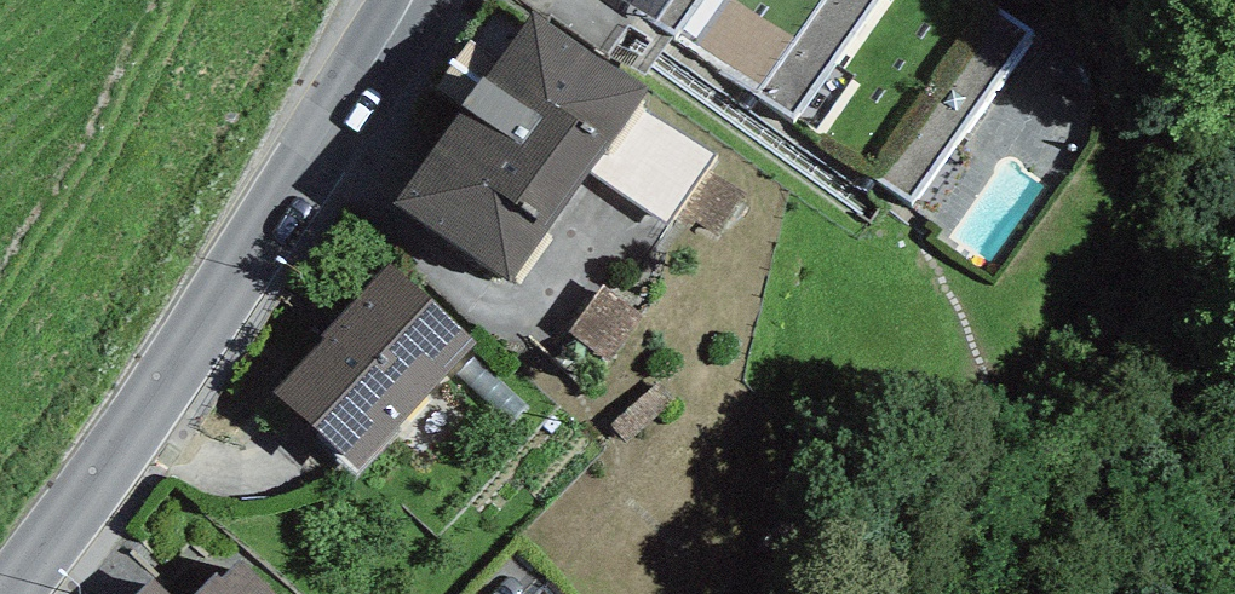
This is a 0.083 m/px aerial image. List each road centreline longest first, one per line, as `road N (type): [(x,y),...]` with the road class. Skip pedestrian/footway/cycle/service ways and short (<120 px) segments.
road 1 (secondary): [(408,0),(212,313),(8,593)]

